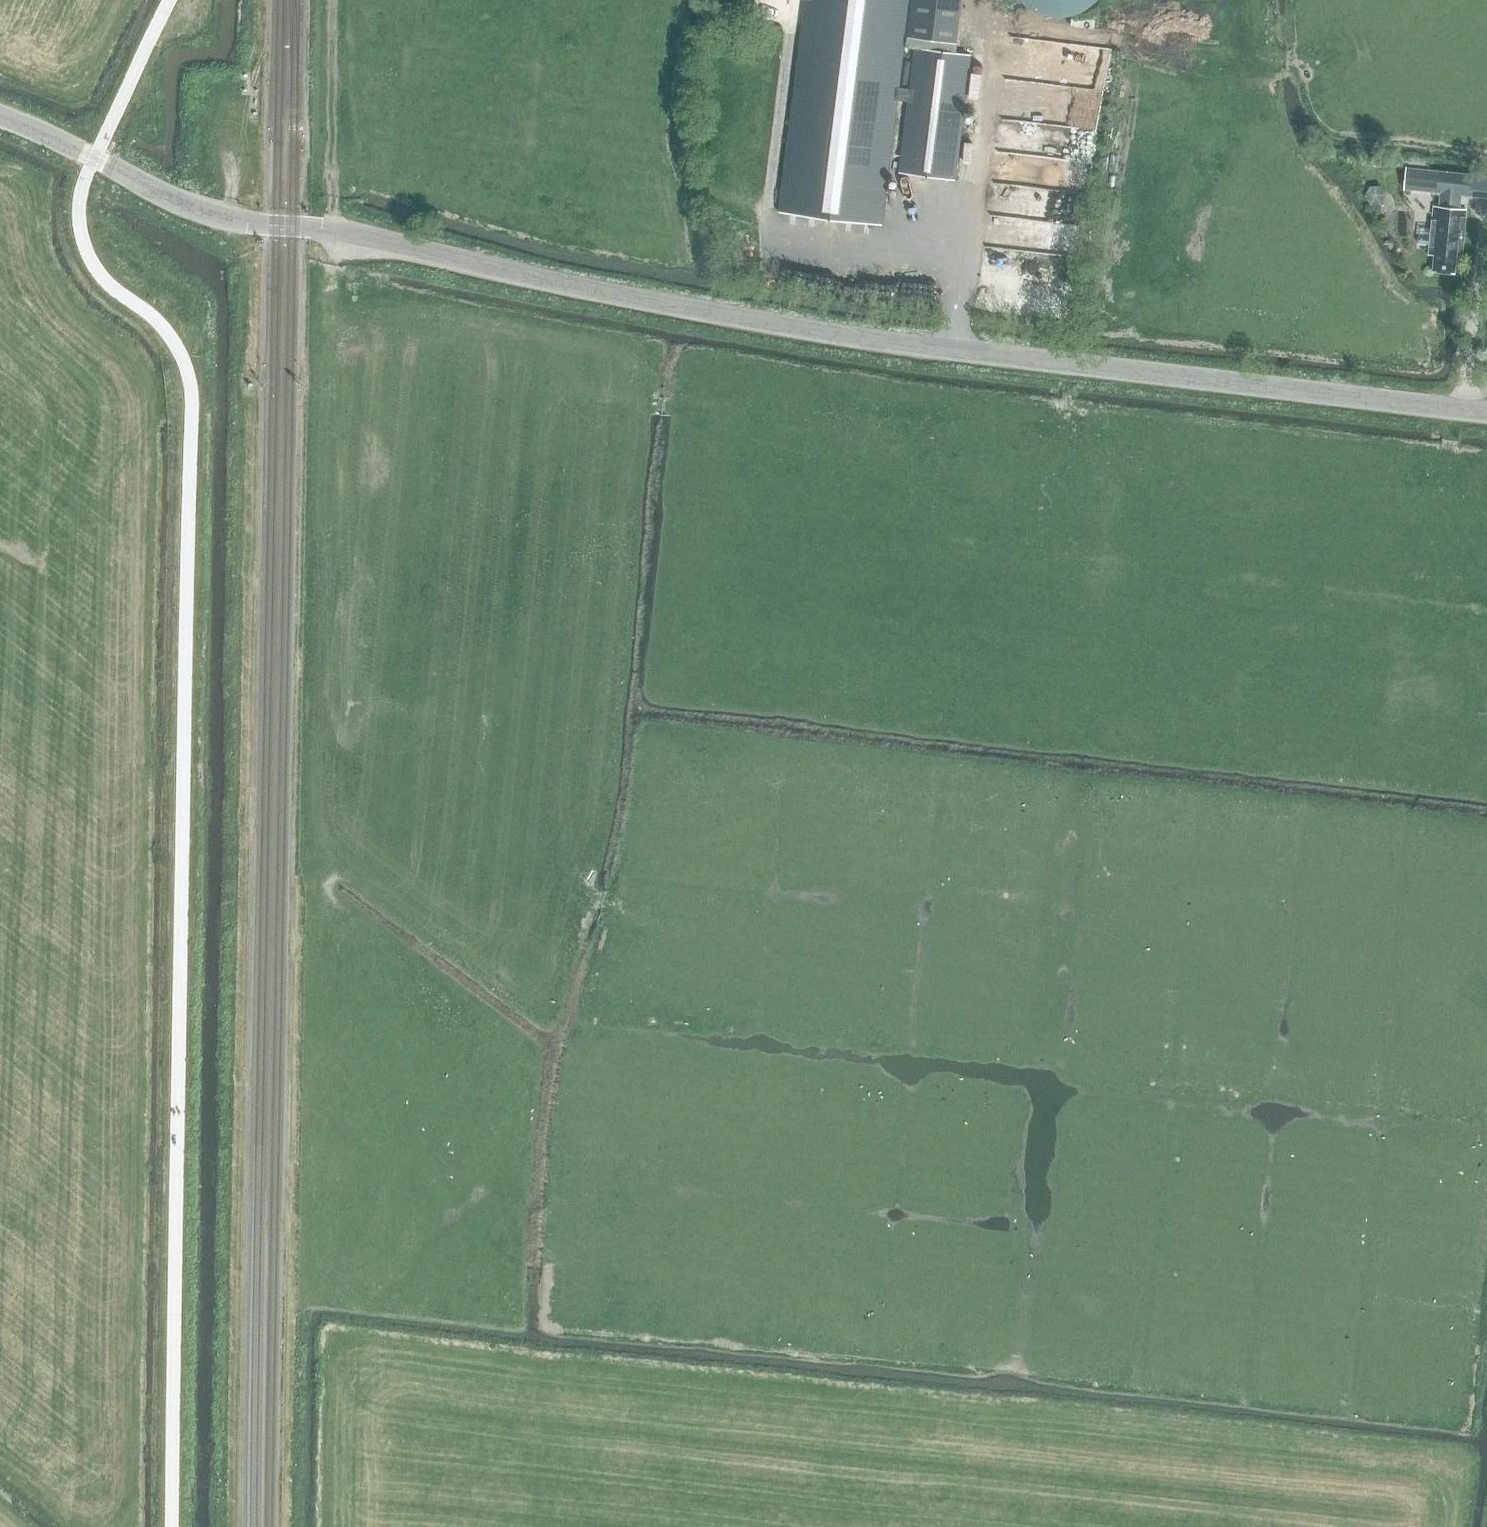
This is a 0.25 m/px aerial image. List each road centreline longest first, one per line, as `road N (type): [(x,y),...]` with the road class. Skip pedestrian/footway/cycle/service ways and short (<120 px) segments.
road 1 (tertiary): [(1486,411),(781,324),(342,232),(245,223),(172,200),(0,116)]

